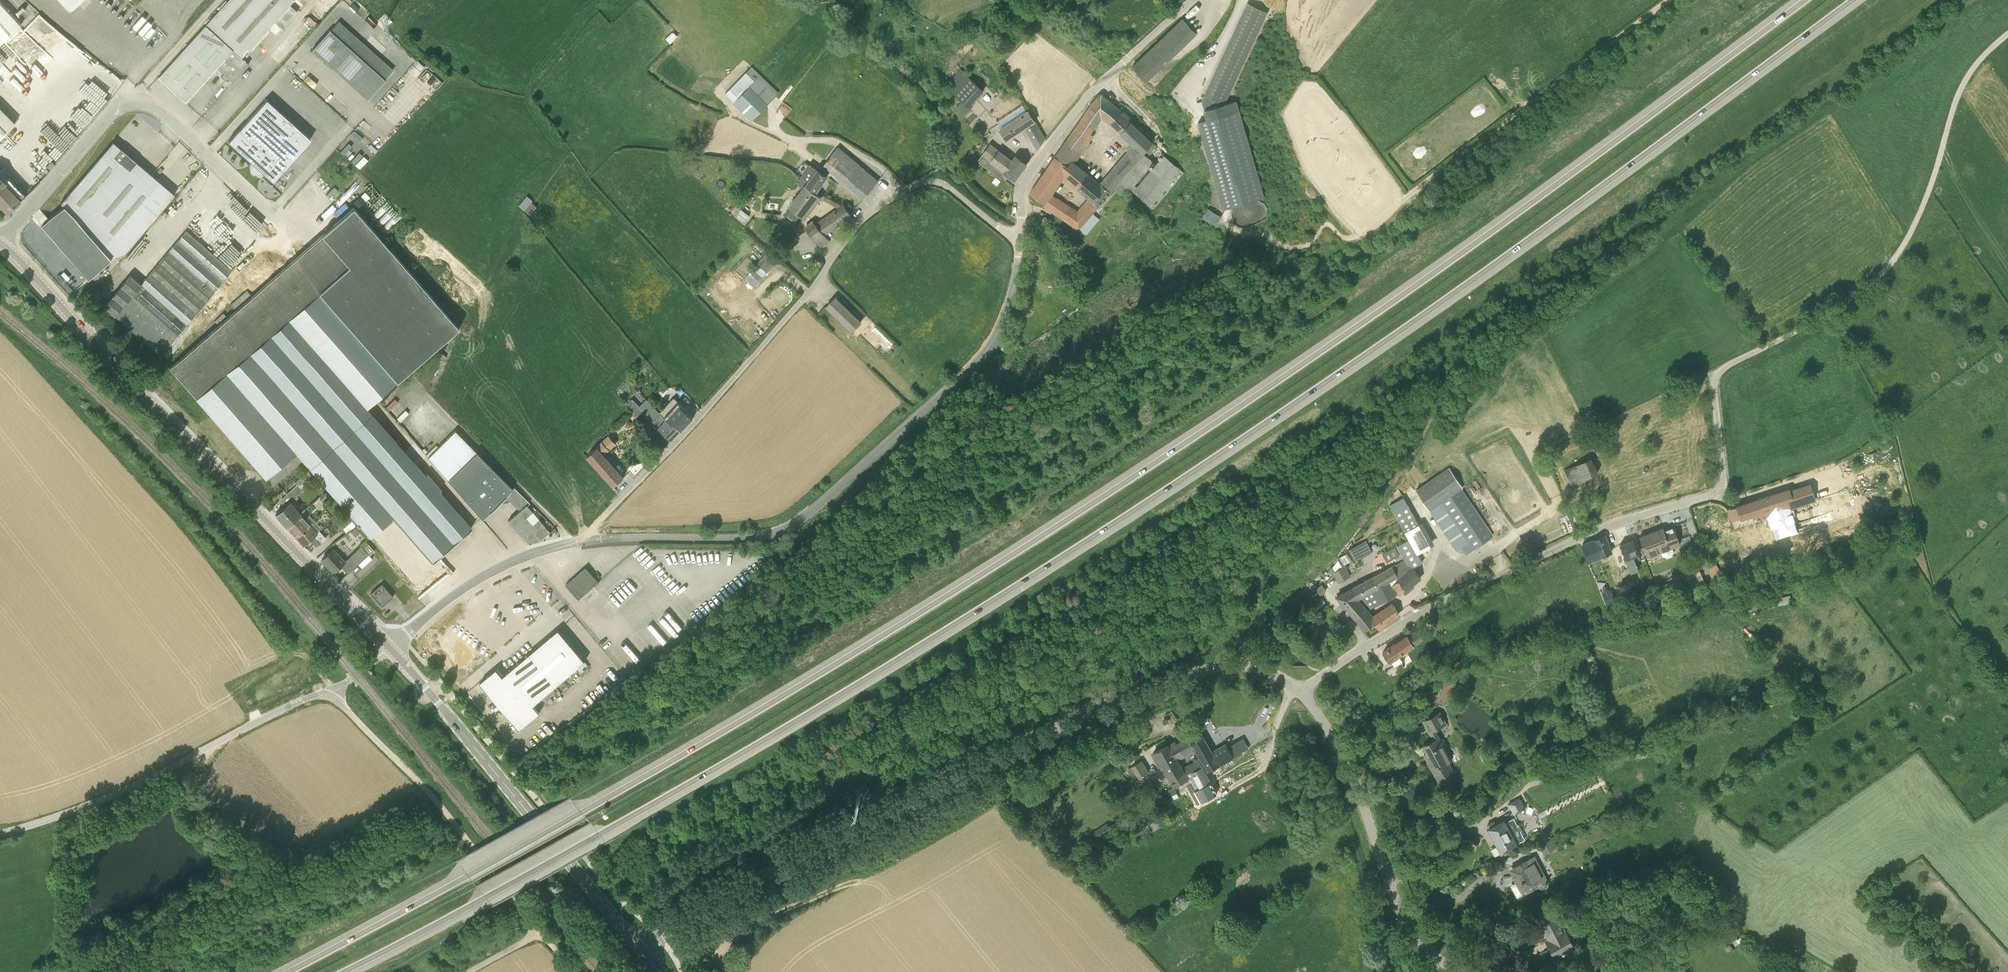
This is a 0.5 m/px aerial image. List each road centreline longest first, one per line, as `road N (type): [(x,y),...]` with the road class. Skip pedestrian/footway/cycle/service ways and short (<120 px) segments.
road 1 (primary): [(1804,0),(1423,281),(1159,460),(752,714),(287,971)]
road 2 (primary): [(344,971),(889,665),(1141,505),(1417,319),(1853,0)]
road 3 (unclassified): [(1300,691),(1407,621),(1503,574),(1621,522),(1717,493),(1723,474),(1713,376),(1859,293),(1887,267),(1924,204),(1963,84),(2007,33)]
road 4 (track): [(1668,0),(1351,237),(1325,224),(1294,245),(1230,225),(1195,121),(1194,95),(1244,0)]
road 5 (unclassified): [(640,948),(805,853),(1117,702),(1233,666),(1265,670),(1300,691)]
road 6 (unclassified): [(584,540),(874,209),(937,180),(1020,238)]
road 7 (unclassified): [(584,540),(743,537),(793,524),(993,344),(1020,238)]
road 8 (tertiary): [(389,647),(0,242)]
road 9 (tertiary): [(640,948),(389,647)]
road 10 (track): [(329,694),(427,791),(574,971)]
road 11 (unclassified): [(1300,691),(1351,770),(1405,917),(1459,971)]
road 12 (unclassified): [(389,647),(478,579),(584,540)]
road 13 (track): [(700,911),(714,928),(734,933),(868,879)]
road 14 (residential): [(1020,238),(1023,183),(1095,89)]
road 15 (unclassified): [(1095,89),(1193,0)]

